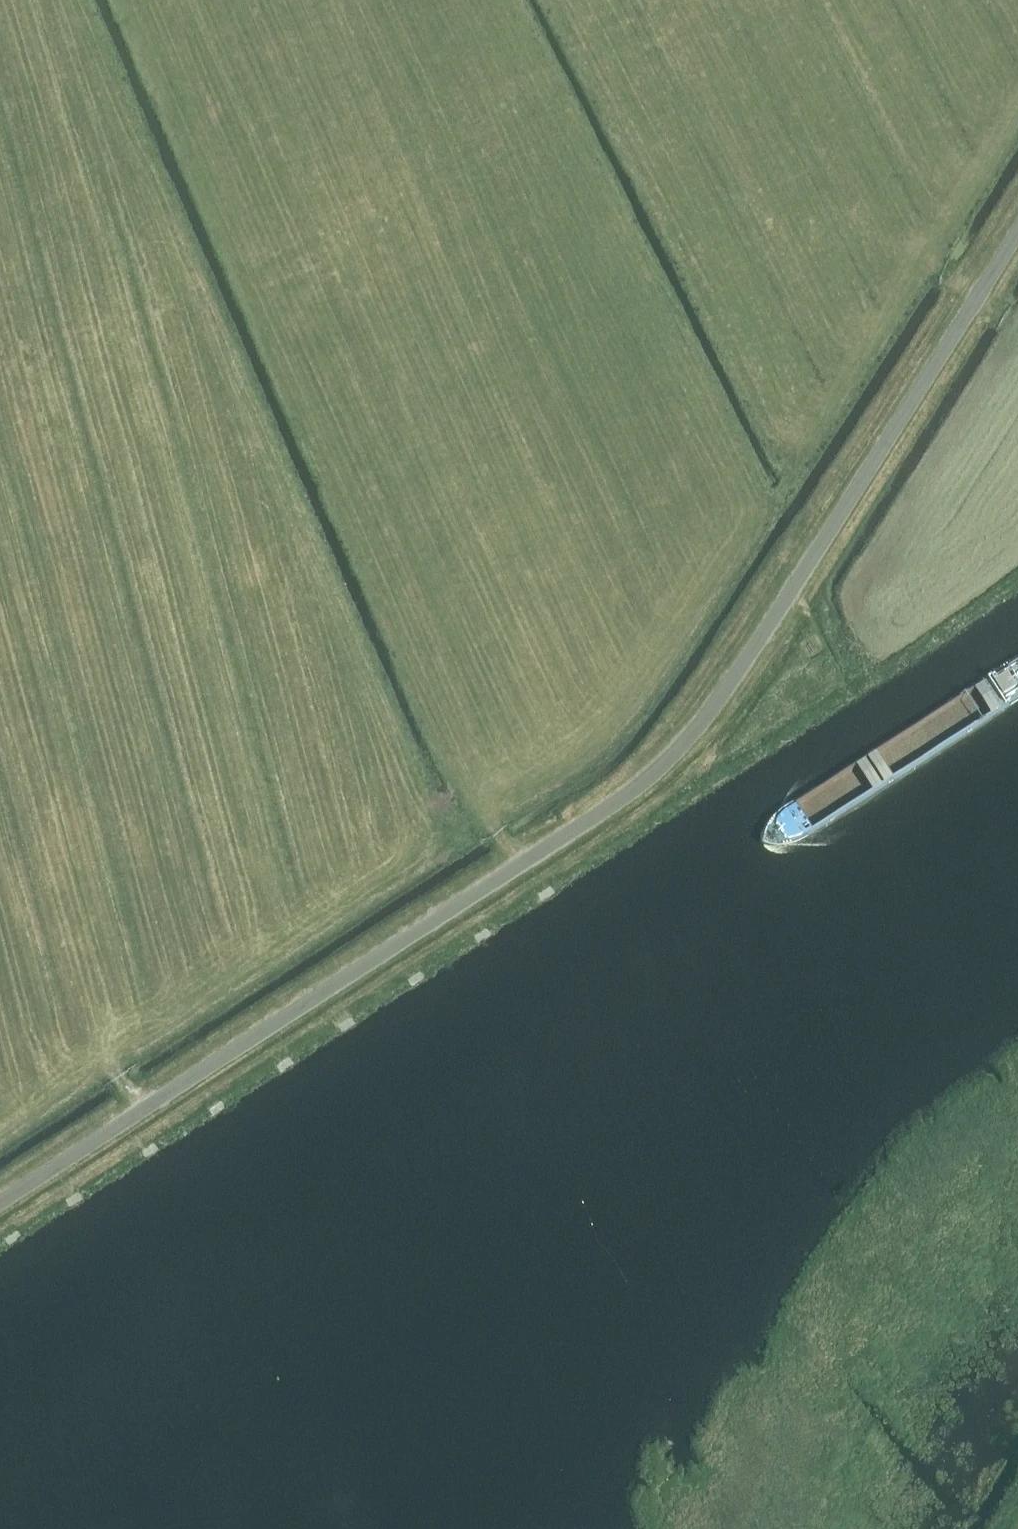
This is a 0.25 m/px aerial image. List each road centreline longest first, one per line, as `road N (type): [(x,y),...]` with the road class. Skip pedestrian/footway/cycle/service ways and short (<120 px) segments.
road 1 (unclassified): [(0,1204),(562,843),(661,767),(721,695),(1017,235)]

